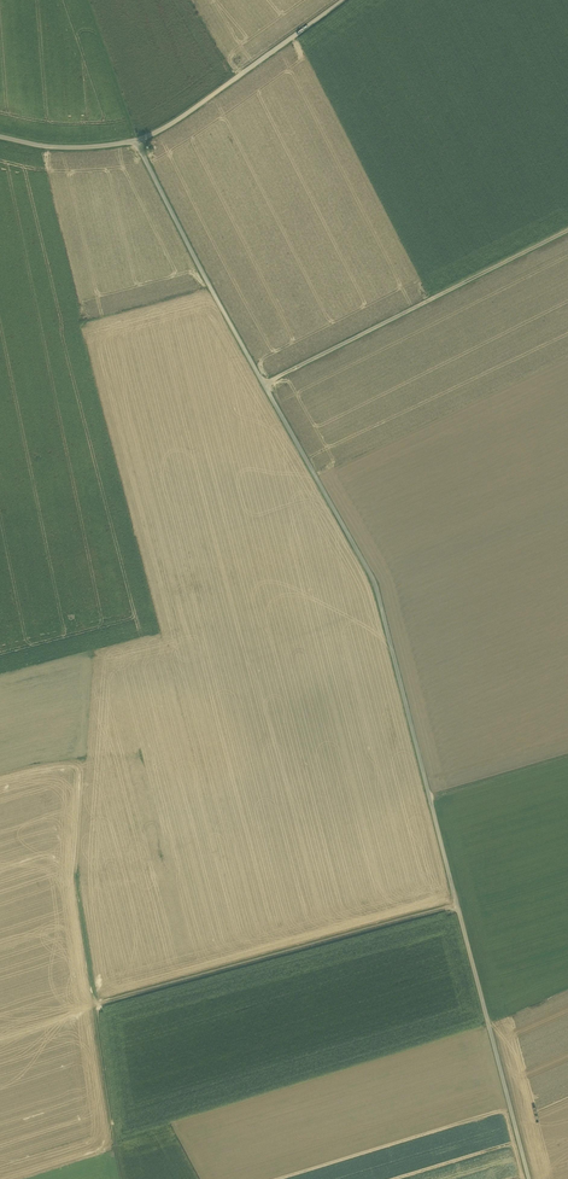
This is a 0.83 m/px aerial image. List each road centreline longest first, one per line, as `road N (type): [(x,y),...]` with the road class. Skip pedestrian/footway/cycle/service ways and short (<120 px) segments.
road 1 (unclassified): [(530,1178),(380,582),(136,140)]
road 2 (track): [(123,1178),(98,1006),(457,903)]
road 3 (track): [(266,381),(567,226)]
road 4 (unclassified): [(136,140),(178,121),(343,0)]
road 5 (track): [(87,0),(136,140)]
road 6 (track): [(430,798),(567,756)]
road 7 (unclassified): [(136,140),(44,146),(0,136)]

